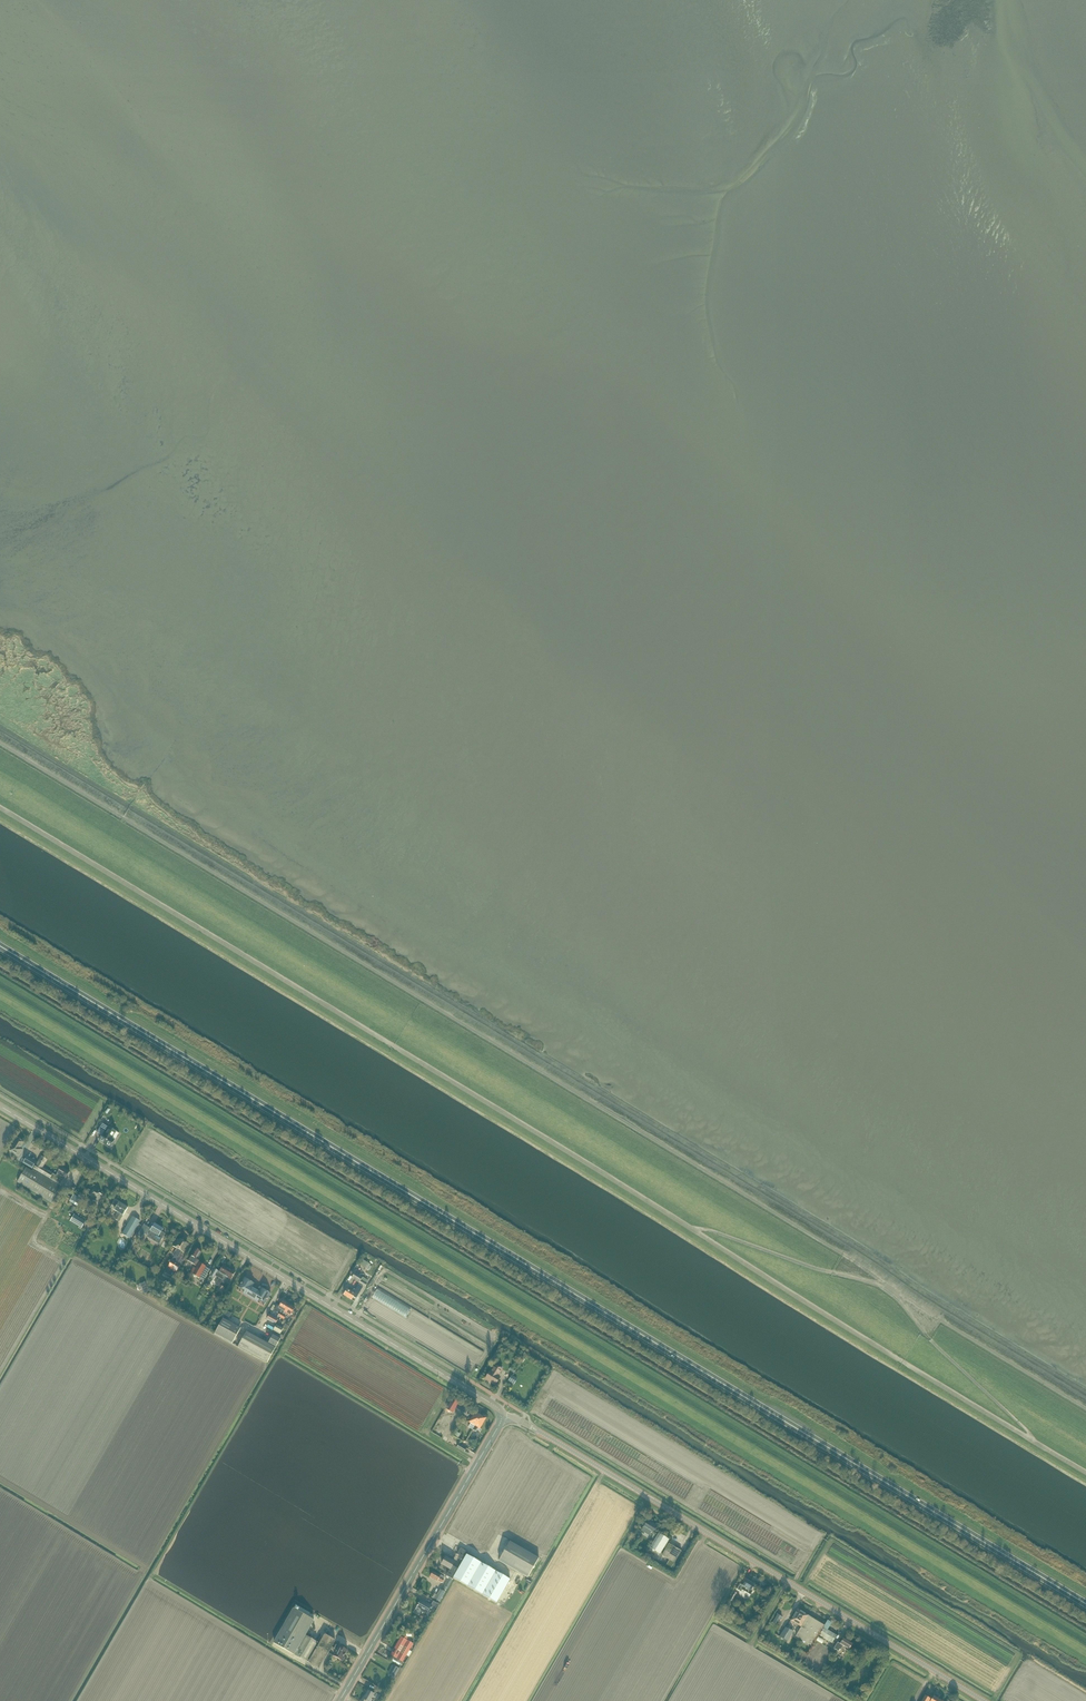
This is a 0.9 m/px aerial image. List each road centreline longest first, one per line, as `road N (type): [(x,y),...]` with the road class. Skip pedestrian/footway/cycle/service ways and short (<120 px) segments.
road 1 (primary): [(1085,1604),(0,946)]
road 2 (tertiary): [(502,1418),(497,1407),(0,1106)]
road 3 (unclassified): [(984,1700),(563,1446),(502,1418)]
road 4 (tertiary): [(340,1700),(502,1418)]

